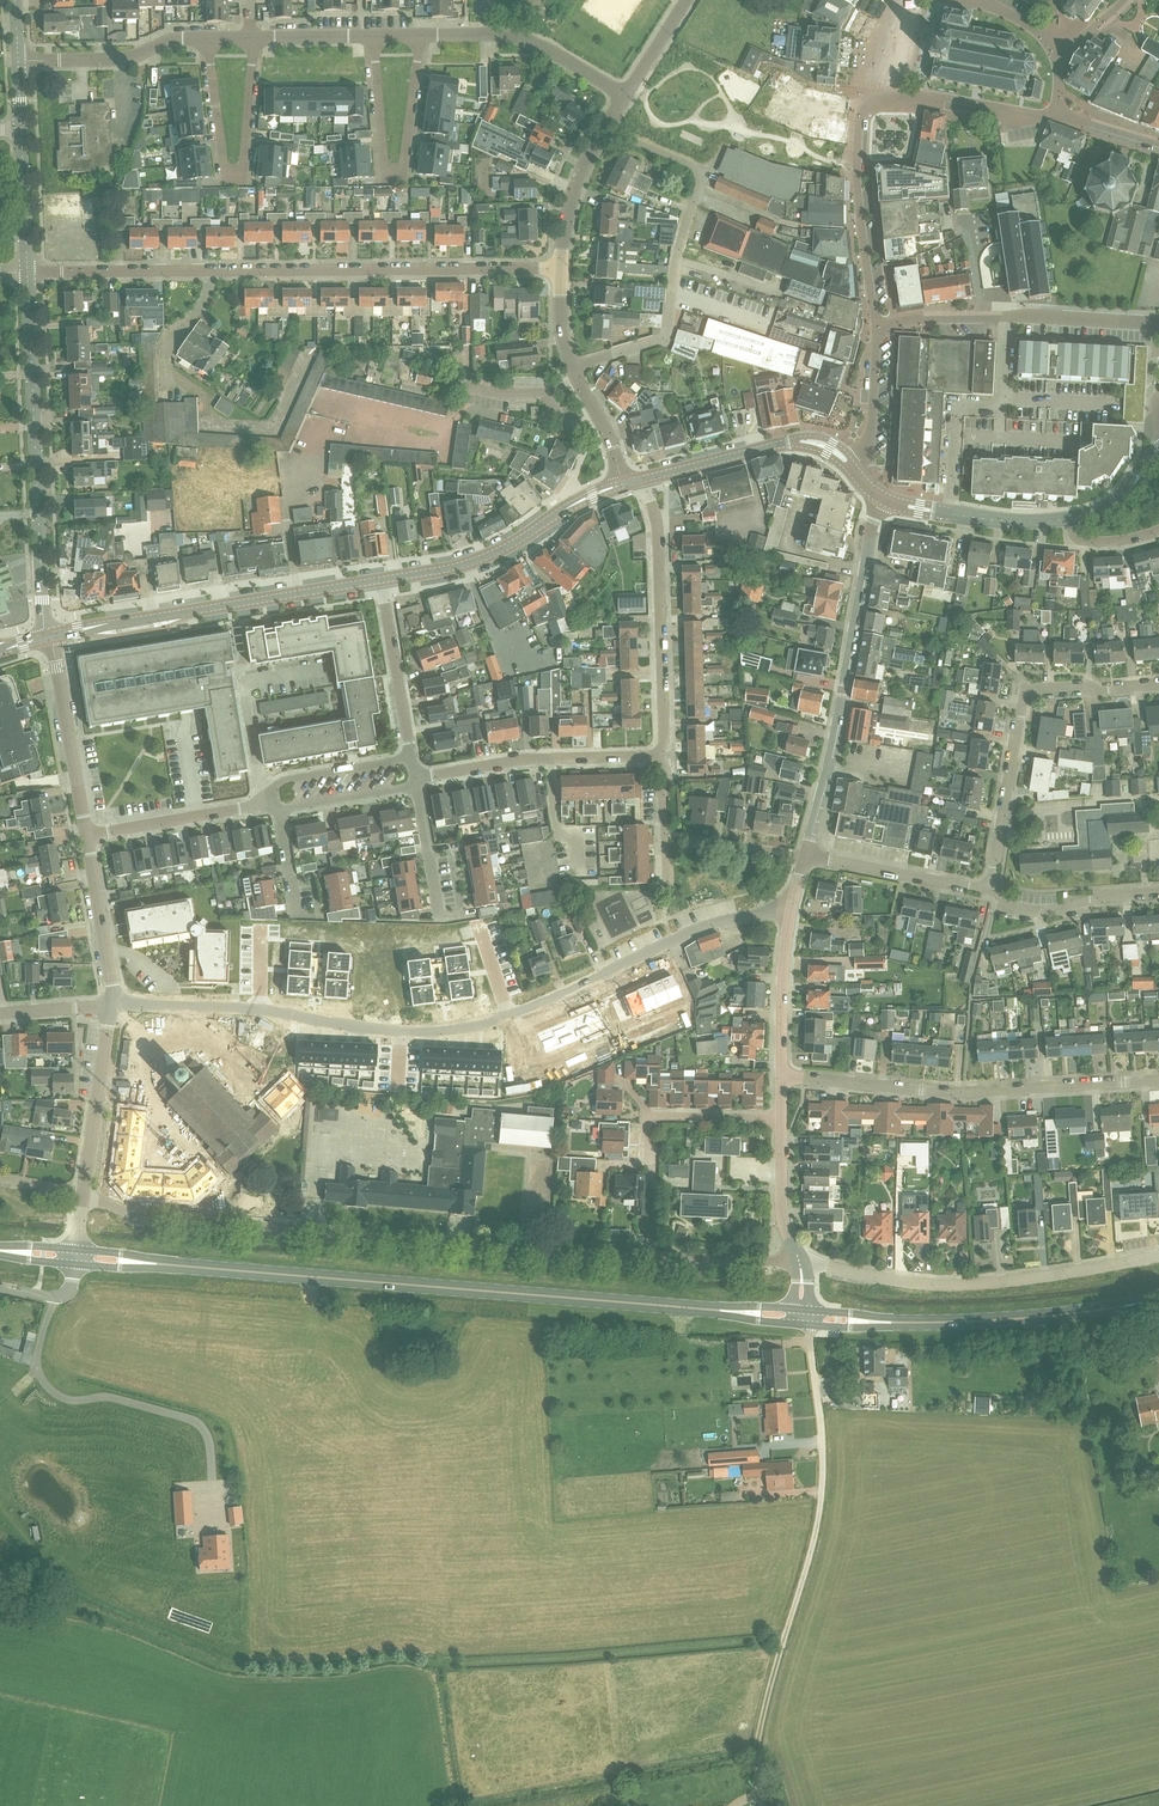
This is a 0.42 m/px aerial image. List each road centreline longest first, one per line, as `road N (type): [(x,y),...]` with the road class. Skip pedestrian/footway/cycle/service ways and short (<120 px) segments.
road 1 (residential): [(116,1005),(259,1009),(425,1033),(528,1009),(705,925),(794,911)]
road 2 (residential): [(650,1257),(141,1220),(82,1196)]
road 3 (secondary): [(710,1309),(161,1264)]
road 4 (residential): [(782,1078),(935,1093),(1158,1081)]
road 5 (residential): [(807,857),(878,495)]
road 6 (tertiary): [(50,636),(28,275)]
road 7 (residential): [(800,1263),(962,1284),(1158,1256)]
road 8 (residential): [(562,271),(212,273)]
road 9 (secondary): [(50,636),(381,579)]
road 10 (residential): [(993,891),(1028,700),(1054,688),(1158,685)]
road 11 (residential): [(207,40),(227,174),(241,173),(252,37)]
road 12 (residential): [(658,759),(658,511),(649,477)]
road 13 (residential): [(421,36),(403,161),(400,170),(387,170),(374,37)]
road 14 (unclassified): [(800,1596),(824,1465),(808,1324)]
road 15 (residential): [(650,1257),(648,1120),(781,1119)]
road 16 (residential): [(573,368),(669,329),(684,224),(708,170)]
road 17 (secondary): [(381,579),(467,565),(627,484)]
road 18 (secondary): [(902,1323),(1053,1316),(1152,1301)]
road 19 (residential): [(876,328),(859,229),(858,133),(861,113),(883,94)]
road 20 (residential): [(417,781),(520,762),(658,759)]
road 21 (secondary): [(649,477),(800,442),(829,447),(849,465)]
road 22 (residential): [(88,837),(50,636)]
road 23 (residential): [(82,1196),(116,1005)]
road 24 (secondary): [(1069,520),(982,520),(878,495)]
road 25 (residential): [(20,62),(122,61),(167,42),(207,40)]
road 26 (residential): [(807,857),(993,891)]
road 27 (residential): [(212,273),(28,275)]
road 28 (residential): [(413,758),(381,579)]
road 29 (residential): [(883,94),(1057,109)]
road 30 (residential): [(251,808),(283,782),(413,758)]
road 31 (residential): [(993,891),(1014,907),(1046,912),(1158,890)]
road 32 (residential): [(116,1005),(88,837)]
road 33 (residential): [(782,1078),(783,974),(794,911)]
road 34 (residential): [(88,837),(251,808)]
road 35 (residential): [(202,394),(169,381),(164,367),(172,336),(205,302),(212,273)]
road 36 (residential): [(490,33),(539,46),(626,97)]
road 37 (residential): [(1158,323),(1007,318)]
road 38 (residential): [(800,1263),(650,1257)]
road 39 (residential): [(562,271),(570,208),(607,130)]
road 40 (residential): [(800,1263),(784,1220),(781,1119)]
road 41 (residential): [(849,465),(869,437),(876,328)]
road 42 (residential): [(281,814),(407,791),(417,781)]
road 43 (tertiary): [(28,275),(22,133)]
road 44 (residential): [(417,781),(440,916)]
road 45 (residential): [(876,328),(1007,318)]
road 46 (residential): [(668,887),(658,759)]
road 47 (residential): [(252,37),(374,37)]

